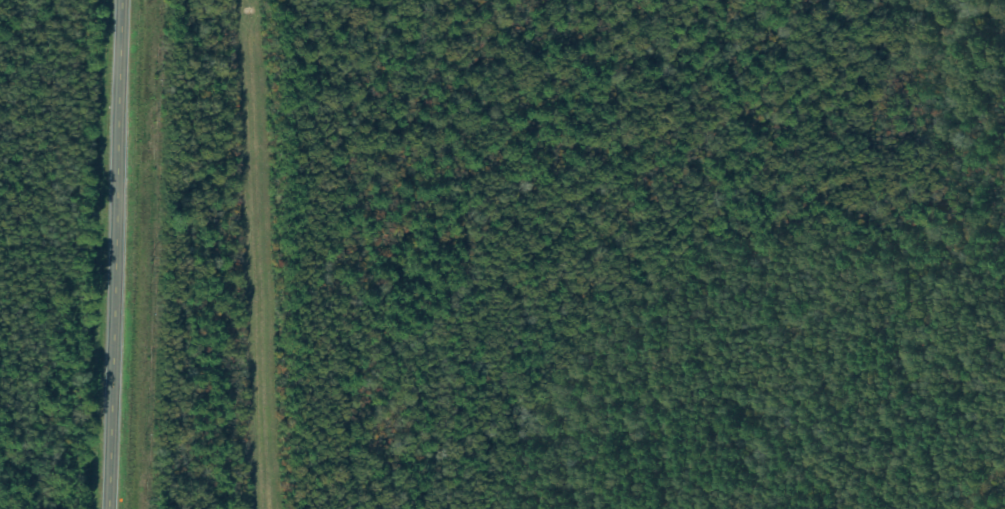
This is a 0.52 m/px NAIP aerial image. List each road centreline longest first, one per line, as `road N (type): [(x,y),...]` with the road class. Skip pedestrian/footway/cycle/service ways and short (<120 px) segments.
road 1 (secondary): [(124,0),(111,508)]

